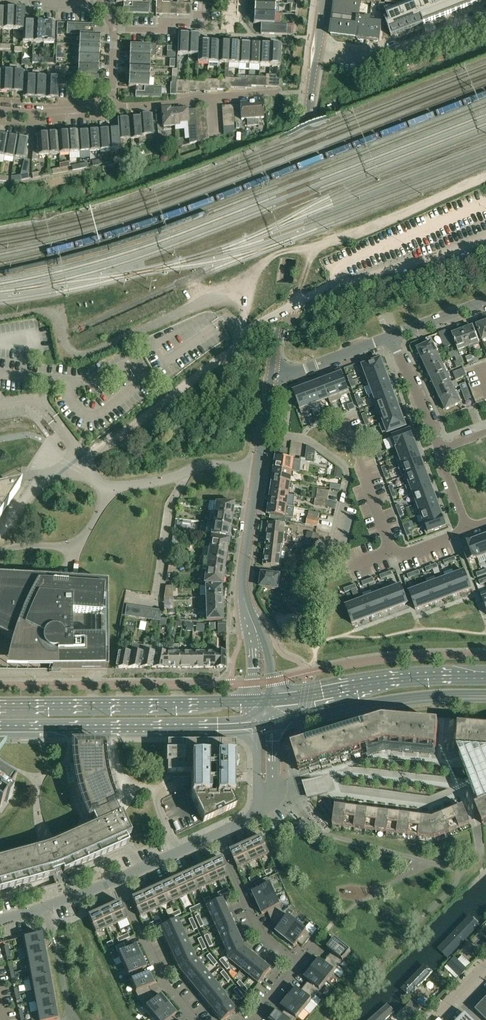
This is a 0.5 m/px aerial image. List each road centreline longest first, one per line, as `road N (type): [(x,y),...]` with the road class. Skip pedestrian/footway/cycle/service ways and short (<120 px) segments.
road 1 (tertiary): [(271,380),(317,52)]
road 2 (primary): [(0,725),(256,721)]
road 3 (primary): [(255,699),(0,704)]
road 4 (primary): [(272,720),(485,696)]
road 5 (primary): [(485,674),(272,697)]
road 6 (residential): [(81,458),(109,488),(211,466),(259,470)]
road 7 (residential): [(485,15),(381,58),(317,52)]
road 8 (residential): [(112,109),(278,93)]
road 9 (residential): [(117,877),(162,976),(195,1019)]
road 10 (residential): [(299,963),(258,932),(216,835)]
road 11 (tertiary): [(253,624),(242,588),(259,470)]
road 12 (residential): [(344,417),(392,550)]
road 13 (unclassified): [(392,336),(271,380)]
road 14 (residential): [(0,919),(117,877)]
road 15 (residential): [(439,450),(392,336)]

